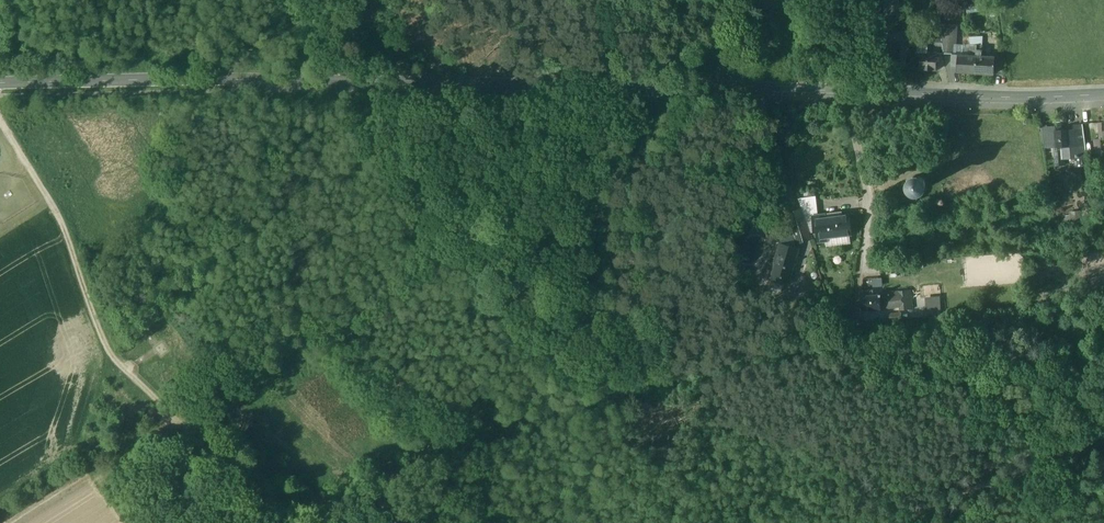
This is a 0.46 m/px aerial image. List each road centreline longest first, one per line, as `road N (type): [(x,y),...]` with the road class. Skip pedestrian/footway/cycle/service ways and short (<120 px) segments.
road 1 (tertiary): [(0,83),(212,79),(846,92)]
road 2 (track): [(0,118),(63,227),(106,344),(182,419)]
road 3 (tertiary): [(846,92),(1103,95)]
road 4 (residential): [(846,92),(869,201),(855,320)]

